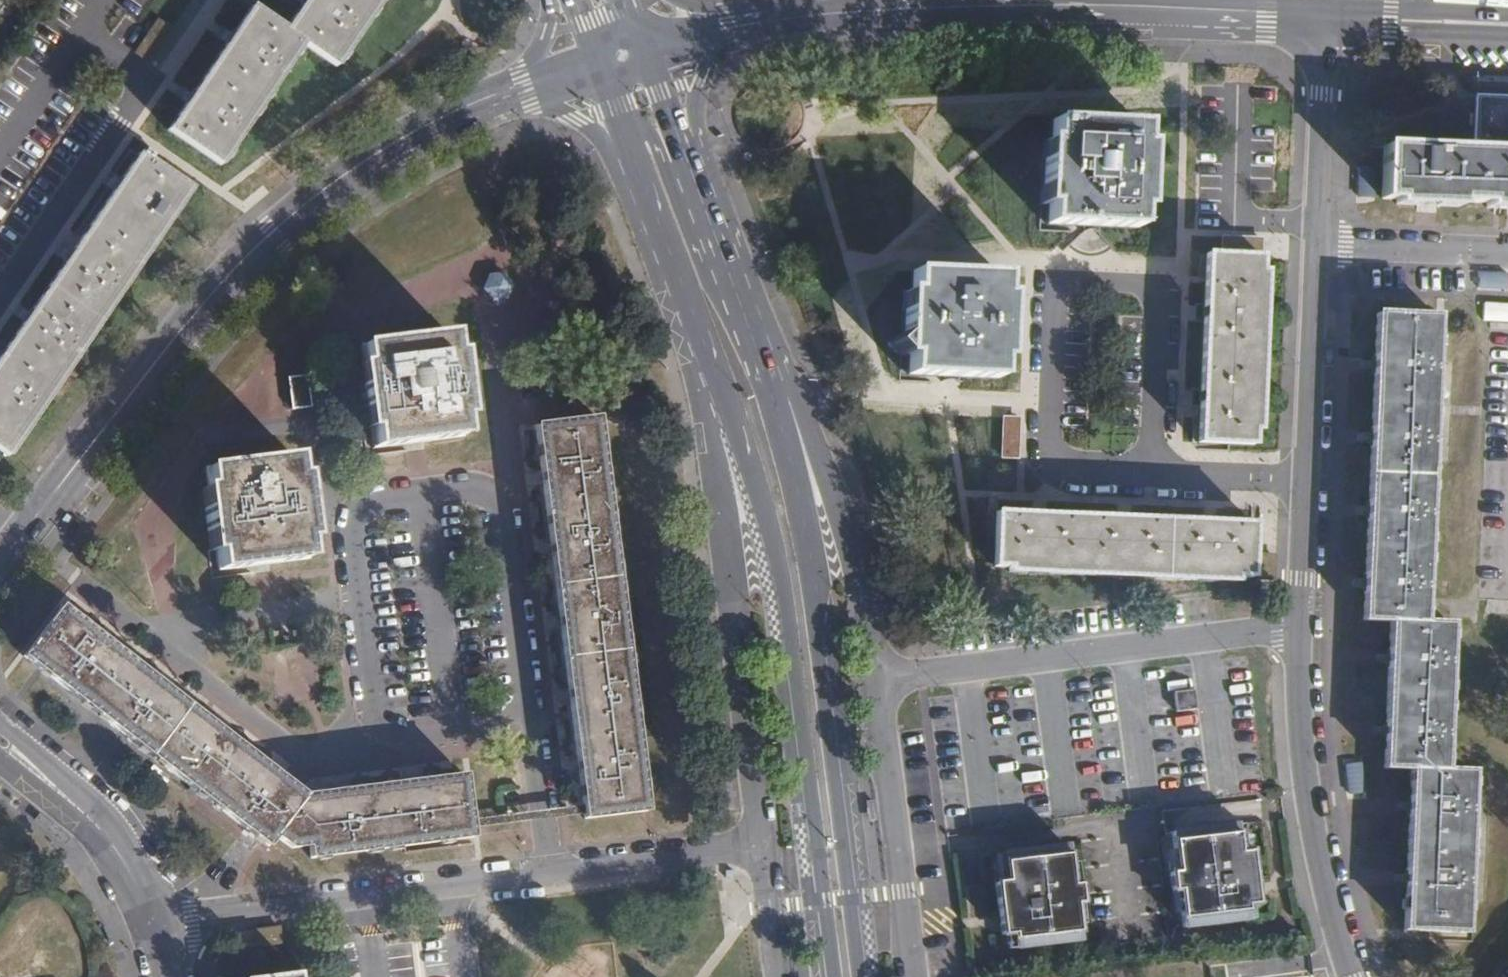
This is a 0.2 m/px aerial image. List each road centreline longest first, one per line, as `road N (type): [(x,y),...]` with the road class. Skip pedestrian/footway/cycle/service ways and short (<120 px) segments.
road 1 (secondary): [(669,249),(770,522),(792,625),(833,976)]
road 2 (tertiary): [(0,565),(184,325),(271,234),(317,191),(415,131),(529,82)]
road 3 (secondary): [(860,976),(806,528),(789,455),(738,318)]
road 4 (residential): [(153,926),(760,846)]
road 5 (residential): [(1323,24),(1302,630)]
road 6 (unclassified): [(669,249),(724,506),(760,846)]
road 7 (tertiary): [(1323,24),(974,7),(812,13)]
road 8 (unclassified): [(877,678),(858,565),(785,365),(710,237)]
road 9 (unclassified): [(877,678),(1302,630)]
road 10 (residential): [(1302,630),(1300,727),(1310,805),(1353,976)]
road 11 (unclassified): [(877,678),(913,976)]
road 12 (tertiary): [(738,318),(640,113),(594,62)]
road 13 (tertiary): [(710,237),(696,96),(732,40),(764,21)]
road 14 (tertiary): [(153,926),(106,835),(0,743)]
road 15 (secondary): [(529,82),(595,130),(634,216),(669,249)]
road 16 (secondary): [(710,237),(640,46)]
road 17 (secondary): [(594,62),(669,249)]
road 18 (tertiary): [(1507,29),(1323,24)]
road 19 (residential): [(777,976),(760,846)]
road 20 (secondary): [(812,13),(682,0)]
road 21 (tertiary): [(764,21),(640,46)]

